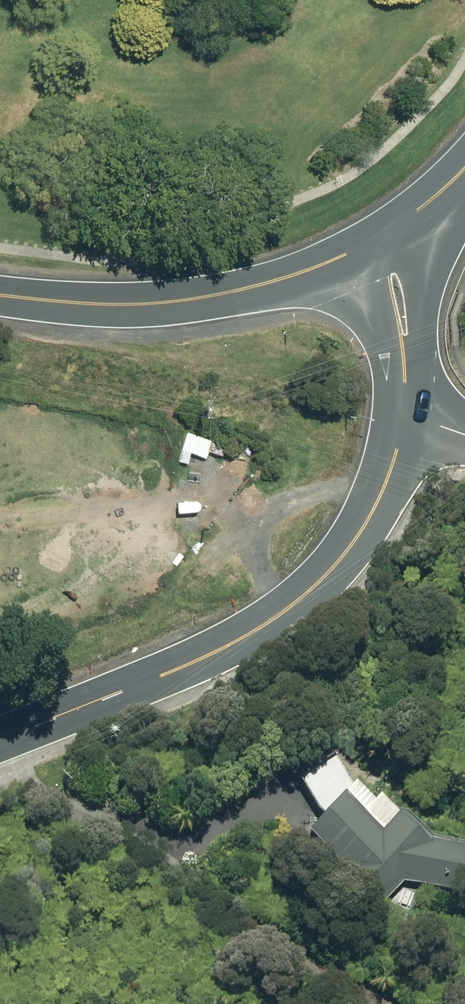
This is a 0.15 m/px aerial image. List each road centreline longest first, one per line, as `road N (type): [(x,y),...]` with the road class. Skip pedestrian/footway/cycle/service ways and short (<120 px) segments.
road 1 (tertiary): [(405,415),(380,500),(307,594),(247,635),(0,735)]
road 2 (track): [(385,484),(252,511),(0,521)]
road 3 (secondary): [(347,256),(252,288),(168,301),(0,294)]
road 4 (tertiary): [(413,219),(422,311),(406,377)]
road 5 (tertiary): [(406,377),(374,328),(347,256)]

